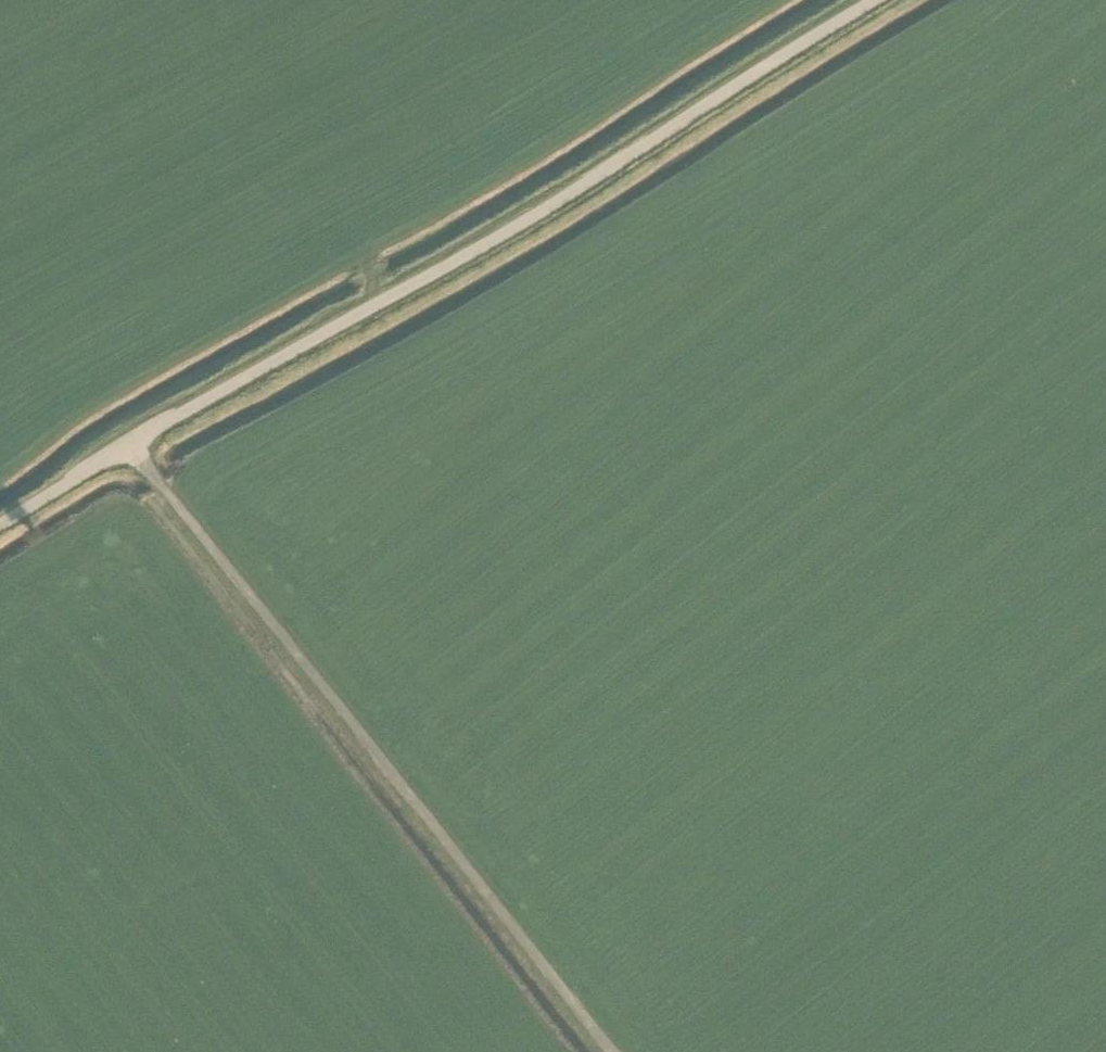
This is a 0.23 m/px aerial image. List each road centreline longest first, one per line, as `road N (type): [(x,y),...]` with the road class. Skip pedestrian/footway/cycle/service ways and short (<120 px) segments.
road 1 (unclassified): [(0,521),(876,0)]

